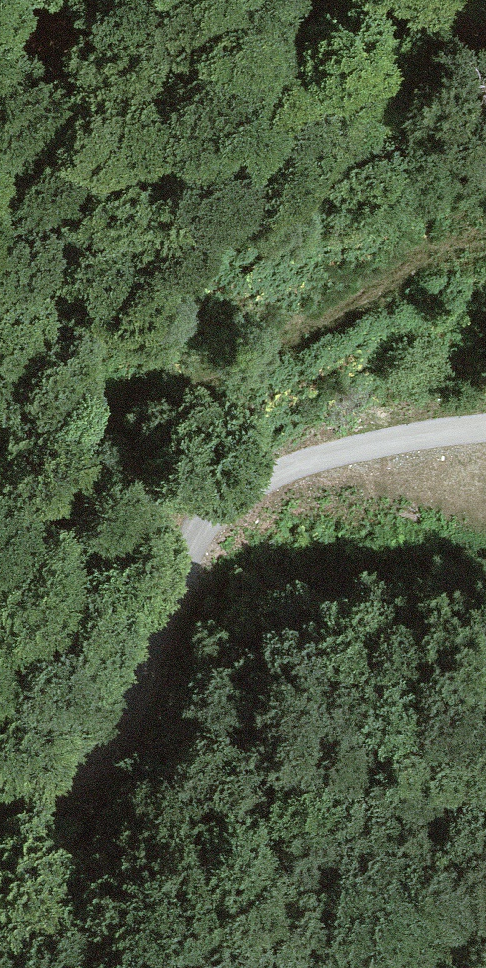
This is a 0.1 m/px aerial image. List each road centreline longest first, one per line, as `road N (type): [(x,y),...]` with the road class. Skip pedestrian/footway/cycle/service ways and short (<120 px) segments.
road 1 (track): [(0,672),(36,647),(91,428),(158,385),(314,338),(409,265),(464,237),(485,240)]
road 2 (unclassified): [(485,427),(322,463),(244,494),(202,536),(107,722),(64,762),(0,786)]

